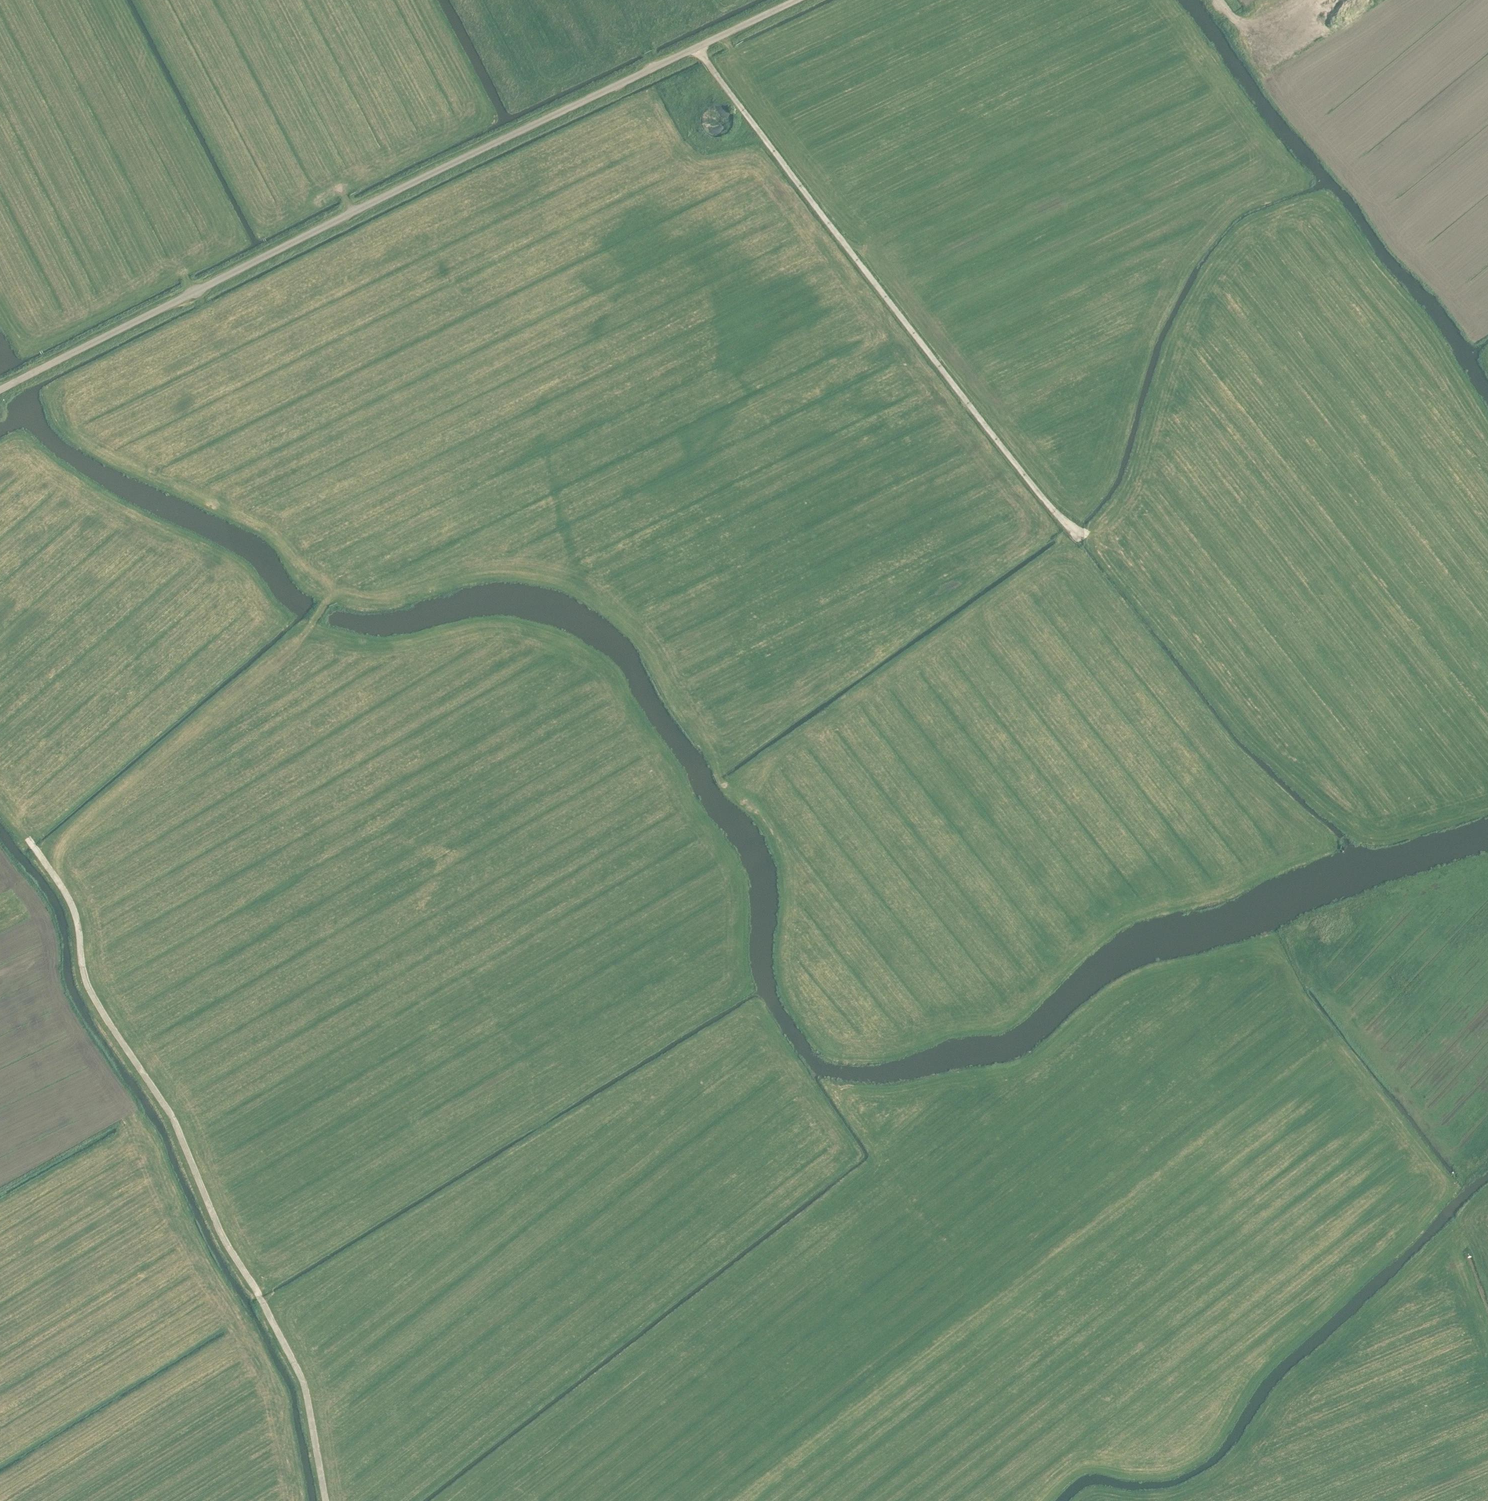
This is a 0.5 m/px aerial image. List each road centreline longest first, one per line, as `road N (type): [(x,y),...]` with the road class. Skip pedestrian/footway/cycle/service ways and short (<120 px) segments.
road 1 (unclassified): [(0,392),(529,122),(801,0)]
road 2 (track): [(1082,534),(1027,475),(699,50)]

